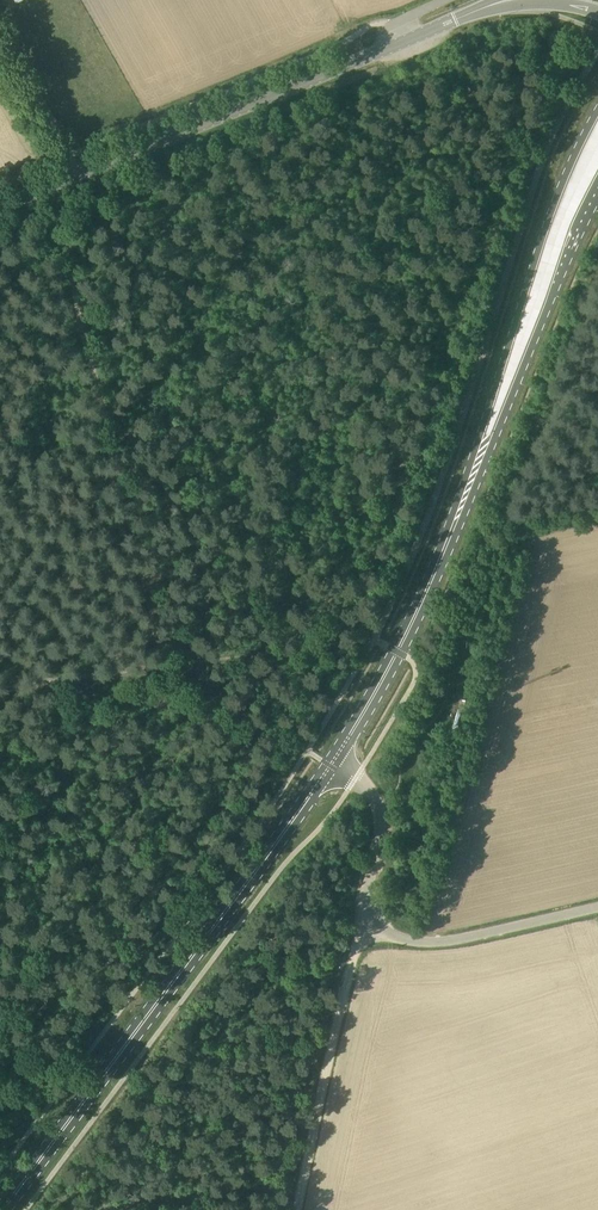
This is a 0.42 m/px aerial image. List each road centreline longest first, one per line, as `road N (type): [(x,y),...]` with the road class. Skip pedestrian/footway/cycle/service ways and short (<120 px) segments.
road 1 (primary): [(2,1209),(330,766)]
road 2 (tertiary): [(0,206),(400,42)]
road 3 (primary): [(597,109),(559,191),(467,494)]
road 4 (unclassified): [(597,906),(459,939),(412,941),(380,930),(363,908),(382,812),(355,779)]
road 5 (primary): [(467,494),(597,188)]
road 6 (track): [(363,908),(299,1209)]
road 7 (primary): [(330,766),(411,624),(467,494)]
road 8 (track): [(373,639),(160,668)]
road 9 (track): [(597,498),(500,524),(472,573)]
road 10 (tertiary): [(455,19),(534,3),(597,13)]
road 11 (track): [(69,155),(0,35)]

